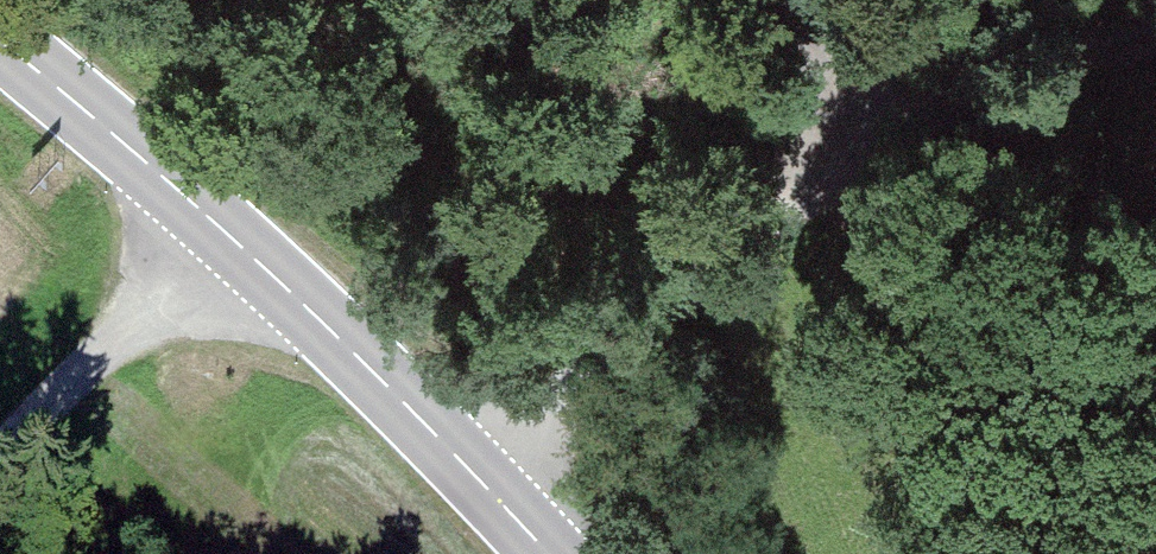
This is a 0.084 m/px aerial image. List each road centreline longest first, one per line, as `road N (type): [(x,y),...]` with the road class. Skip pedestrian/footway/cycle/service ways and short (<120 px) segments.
road 1 (track): [(1155,26),(885,101),(473,470)]
road 2 (primary): [(547,553),(473,470),(220,227),(0,47)]
road 3 (track): [(220,227),(0,442)]
road 4 (track): [(800,0),(885,101)]

